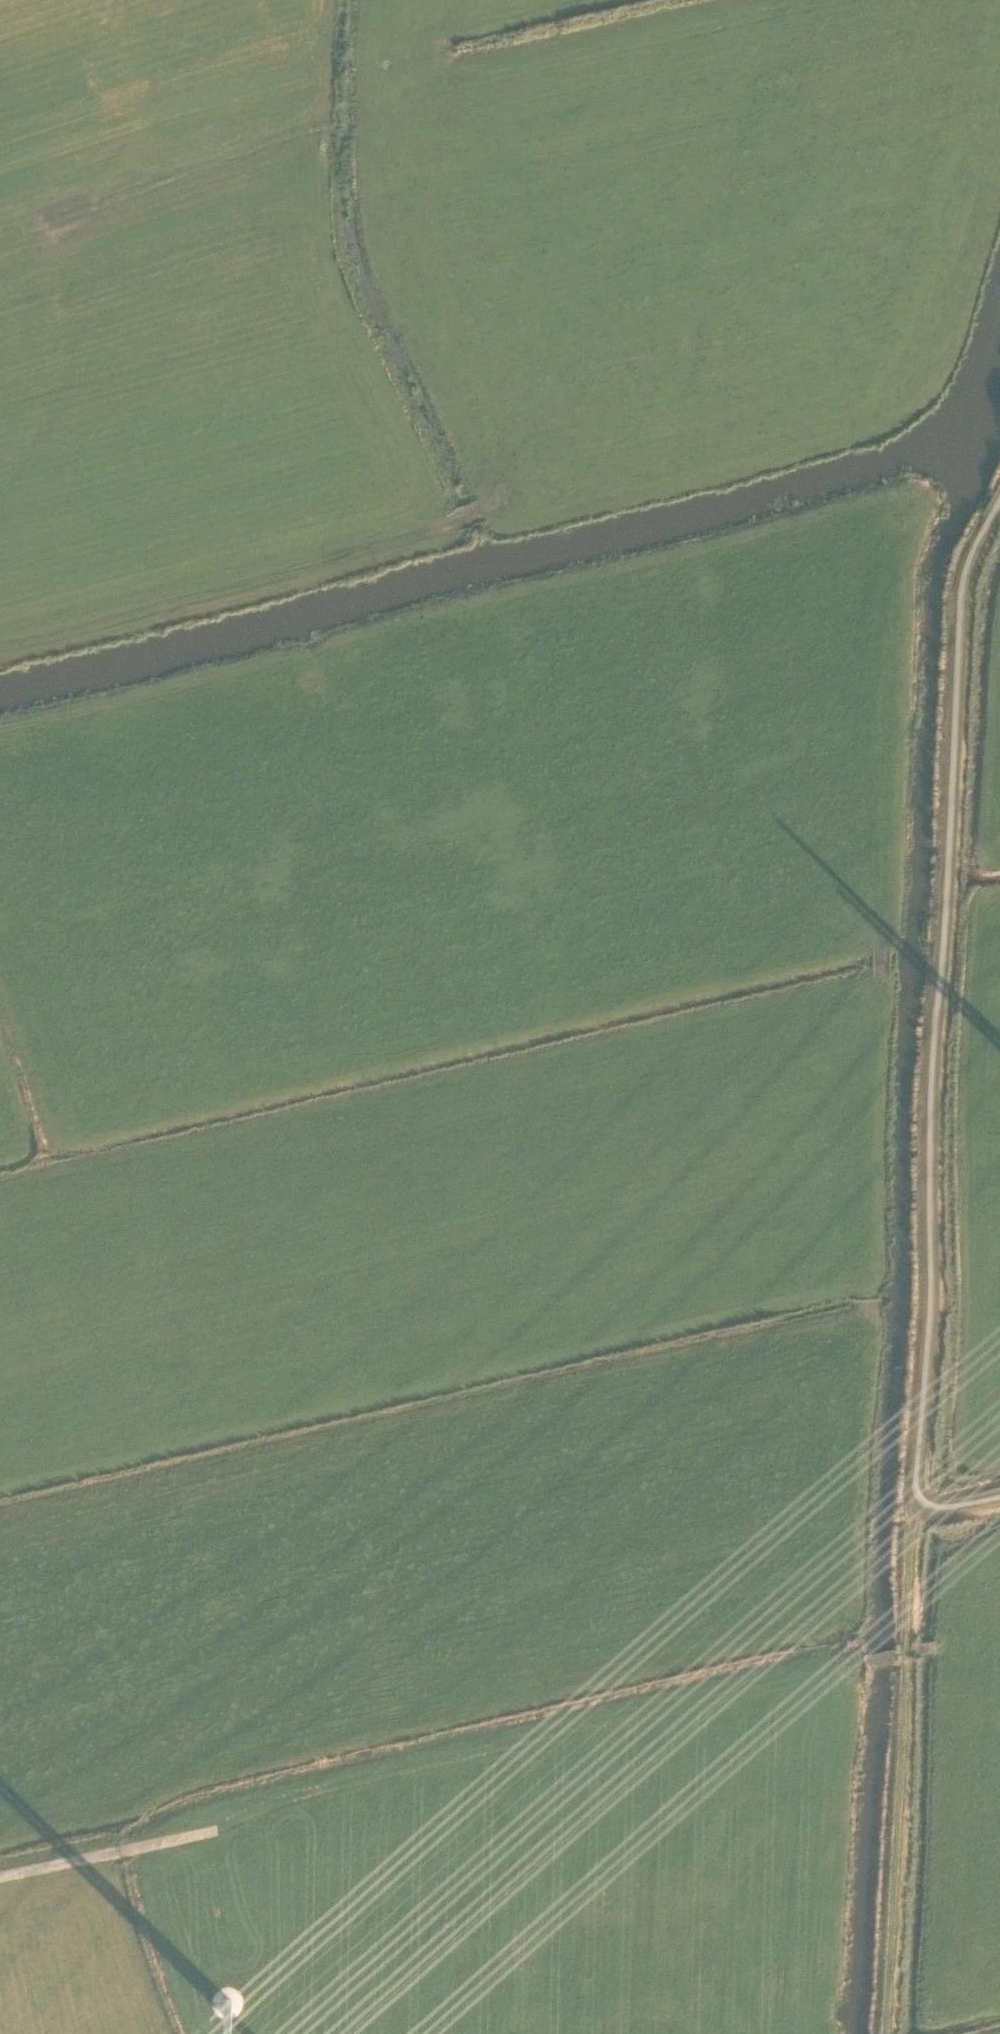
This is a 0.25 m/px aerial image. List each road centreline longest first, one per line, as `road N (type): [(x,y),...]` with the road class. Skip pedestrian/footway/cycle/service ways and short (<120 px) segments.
road 1 (track): [(918,1494),(887,2033)]
road 2 (track): [(207,1831),(0,1876)]

